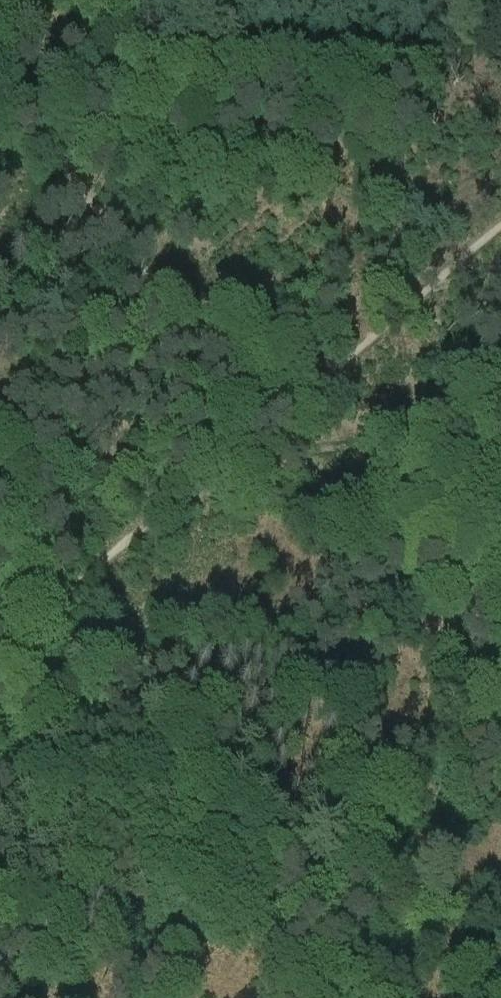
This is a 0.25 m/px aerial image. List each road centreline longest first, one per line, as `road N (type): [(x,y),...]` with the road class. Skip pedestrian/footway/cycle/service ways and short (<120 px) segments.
road 1 (track): [(271,427),(0,102)]
road 2 (track): [(500,705),(271,427)]
road 3 (track): [(271,427),(0,646)]
road 4 (track): [(500,229),(271,427)]

